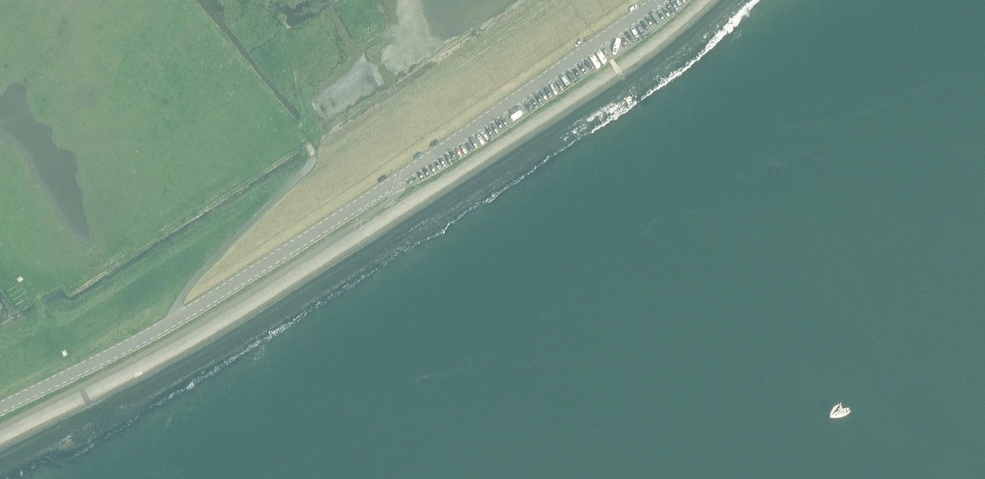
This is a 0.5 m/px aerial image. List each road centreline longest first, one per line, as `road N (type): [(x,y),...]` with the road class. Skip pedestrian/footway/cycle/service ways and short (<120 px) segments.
road 1 (unclassified): [(0,408),(175,320),(462,139),(658,0)]

